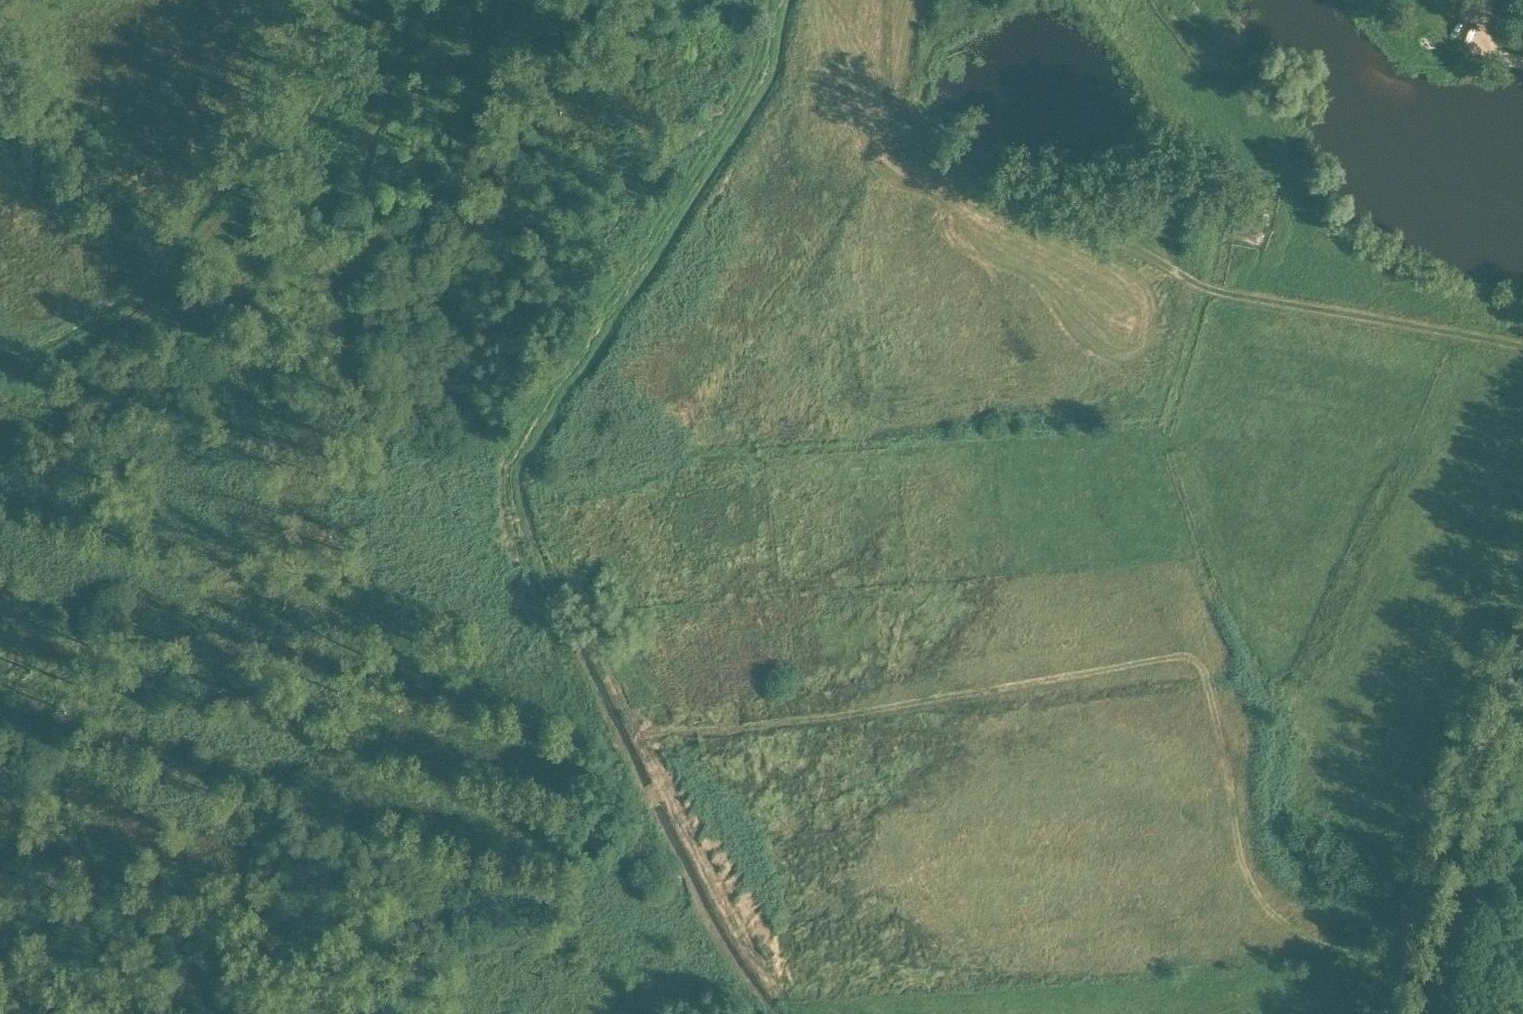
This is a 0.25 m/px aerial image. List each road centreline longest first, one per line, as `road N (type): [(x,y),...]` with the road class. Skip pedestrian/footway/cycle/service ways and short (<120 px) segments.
road 1 (unclassified): [(1522,660),(1401,915),(1395,1013)]

